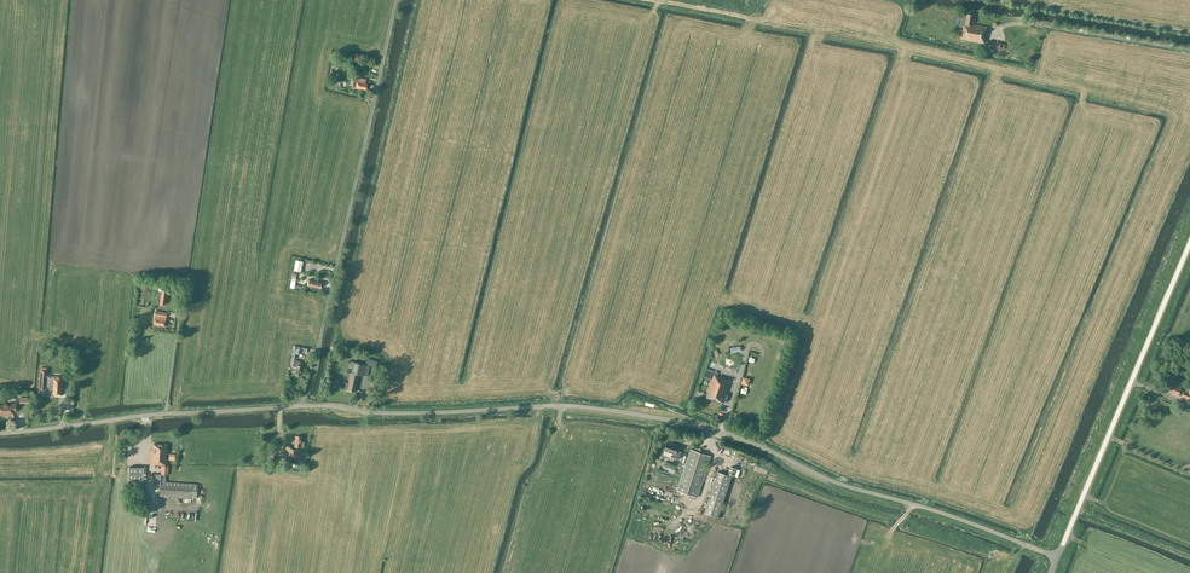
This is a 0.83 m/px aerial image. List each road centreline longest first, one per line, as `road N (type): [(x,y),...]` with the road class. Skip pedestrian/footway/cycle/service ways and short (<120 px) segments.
road 1 (unclassified): [(0,433),(302,406),(390,413),(592,408),(746,441),(828,479),(1056,557)]
road 2 (track): [(395,0),(302,406)]
road 3 (unclassified): [(1056,557),(1189,240)]

